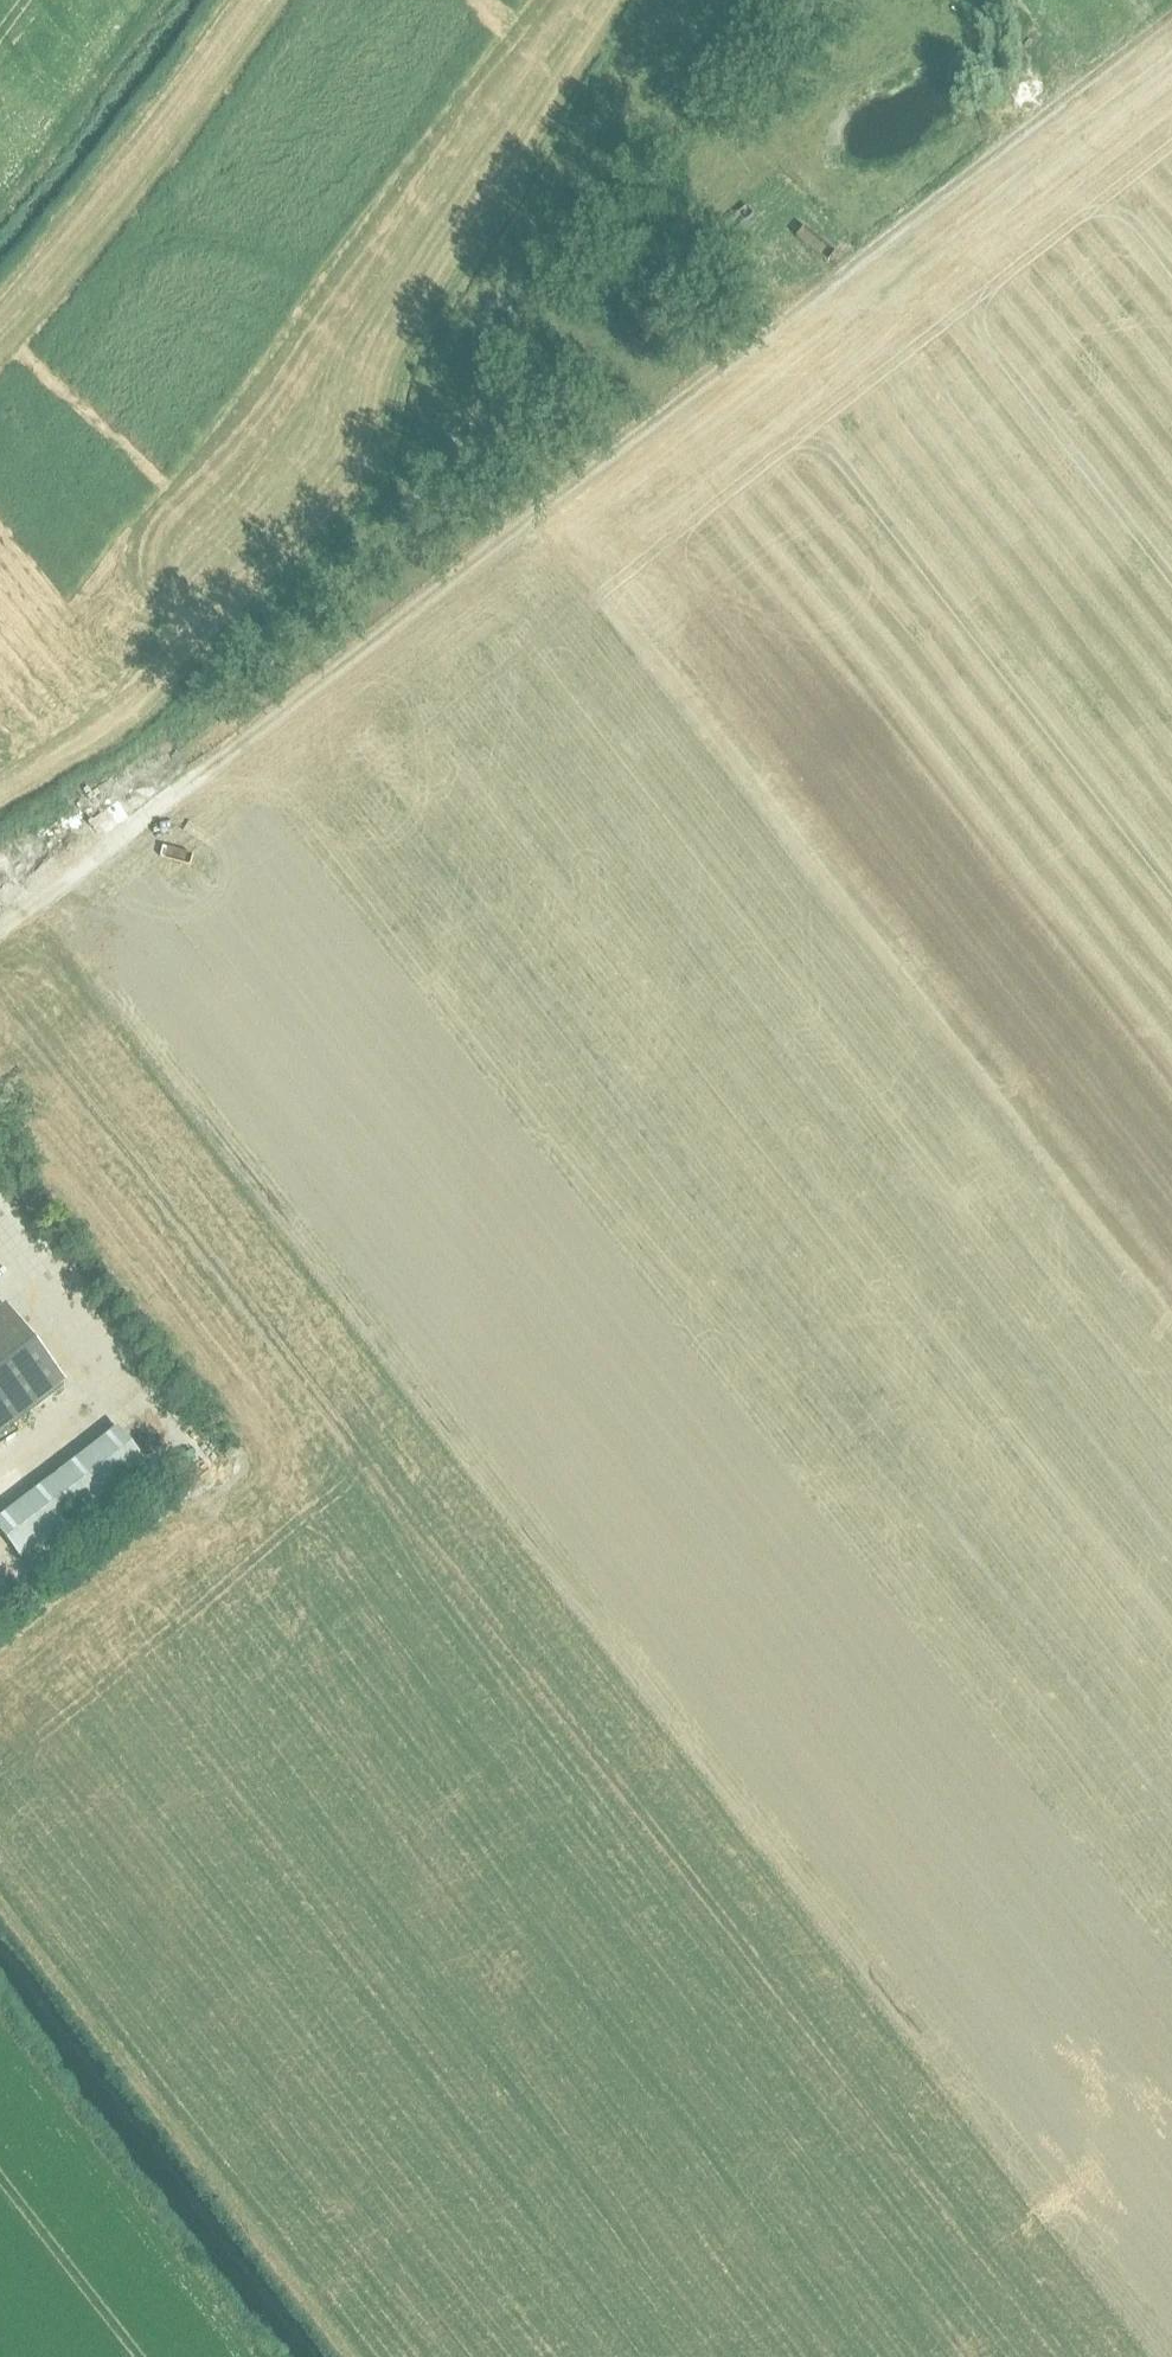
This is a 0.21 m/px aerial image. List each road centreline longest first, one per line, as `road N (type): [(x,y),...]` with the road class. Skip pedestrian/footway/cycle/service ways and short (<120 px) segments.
road 1 (track): [(1069,95),(0,931)]

